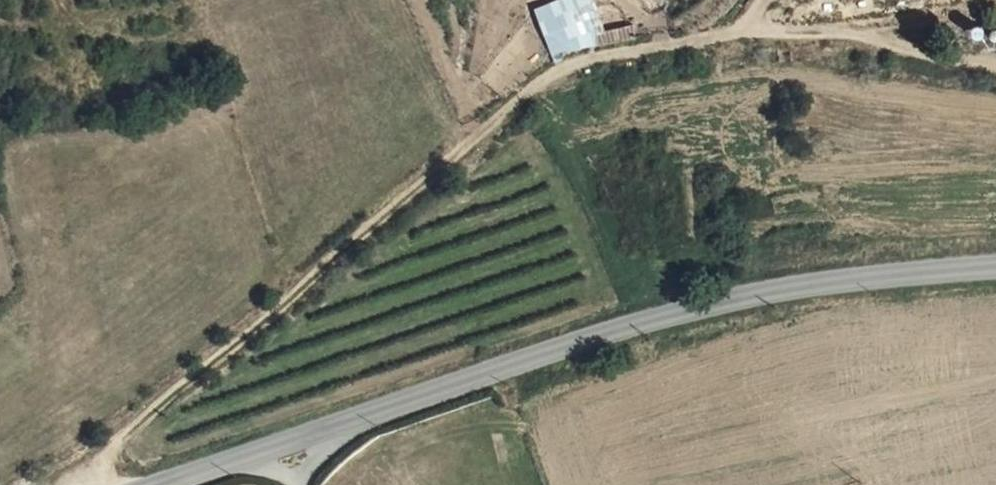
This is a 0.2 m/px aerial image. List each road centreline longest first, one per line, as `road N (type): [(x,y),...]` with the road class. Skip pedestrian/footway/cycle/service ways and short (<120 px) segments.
road 1 (track): [(995,74),(844,35),(758,33),(562,70),(160,410),(96,484)]
road 2 (tertiary): [(186,484),(613,339),(760,299),(995,273)]

